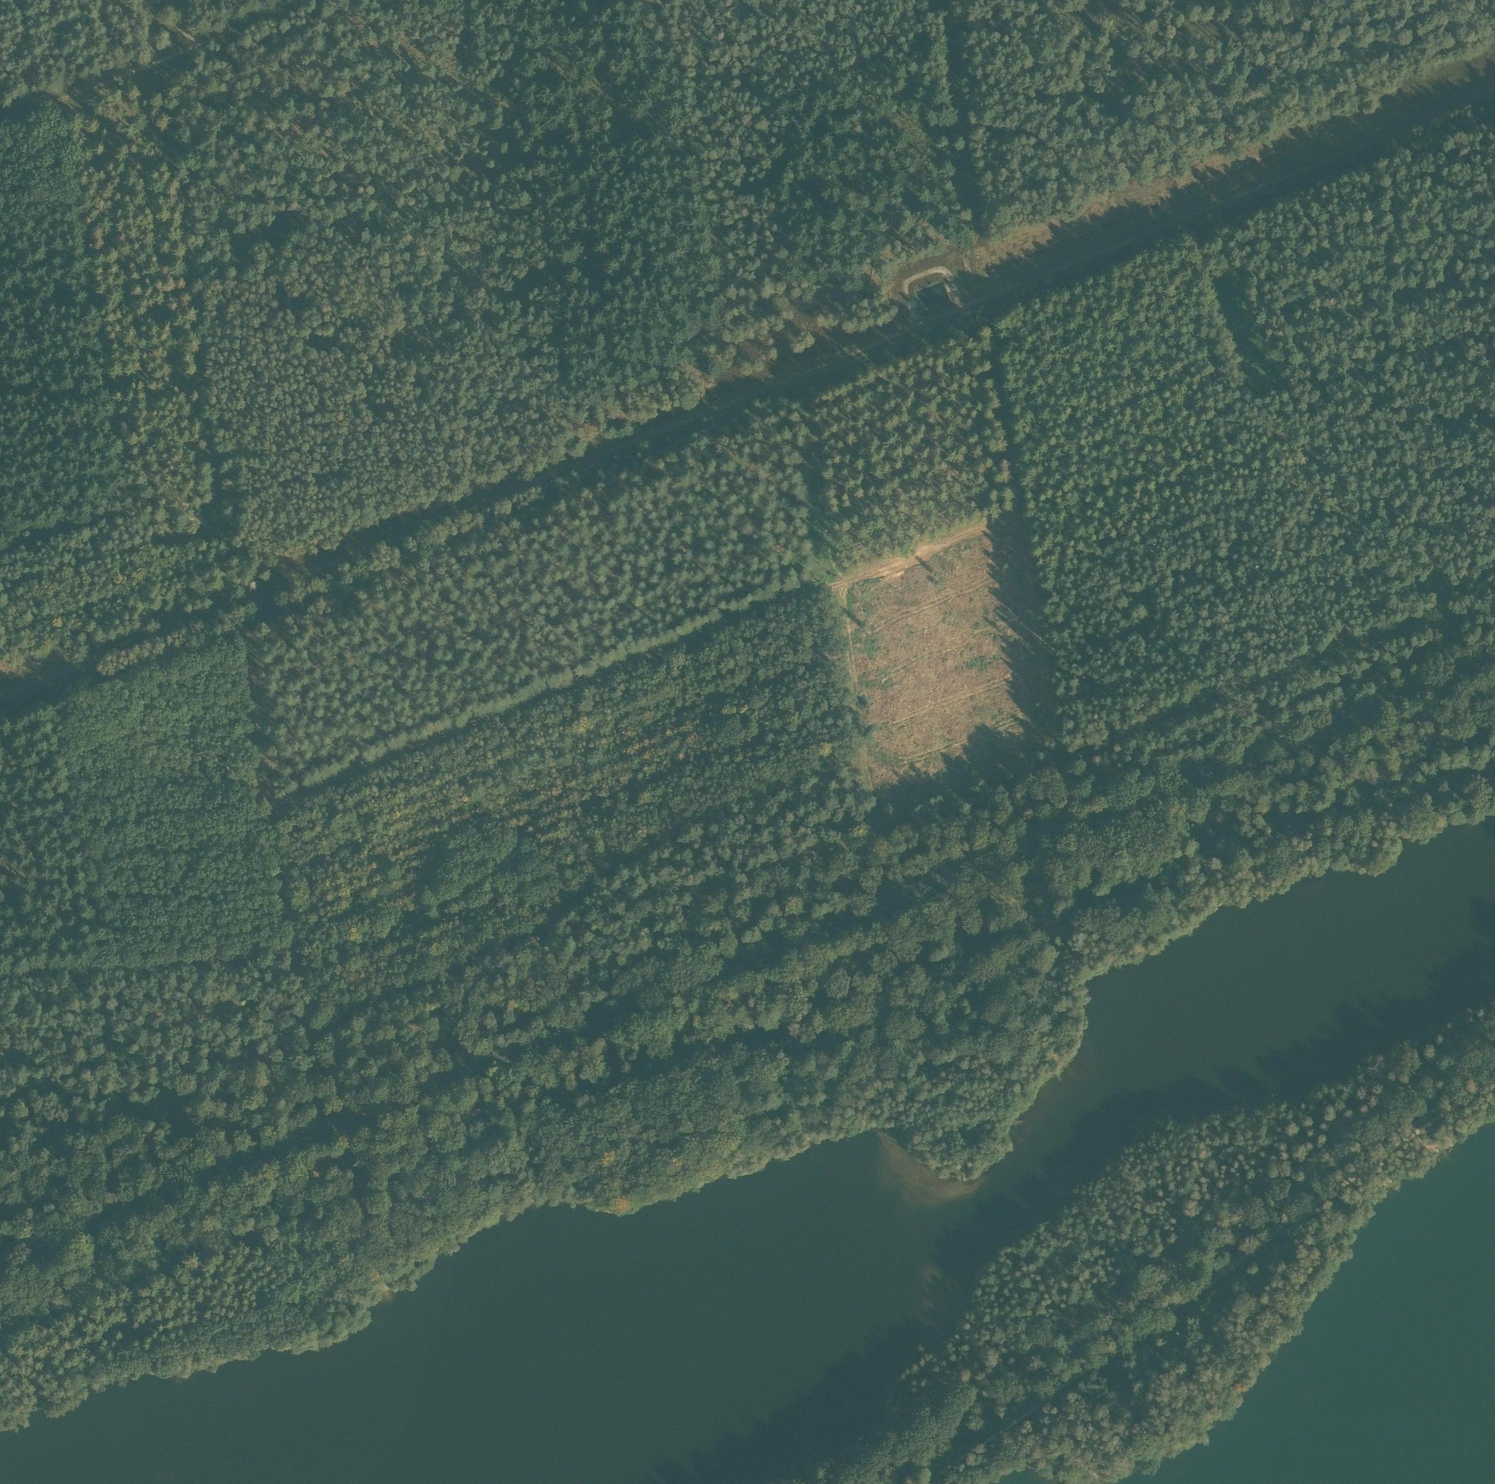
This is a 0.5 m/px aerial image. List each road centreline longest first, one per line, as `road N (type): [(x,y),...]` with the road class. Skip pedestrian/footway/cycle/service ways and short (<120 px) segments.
road 1 (track): [(1494,86),(0,694)]
road 2 (secondary): [(0,1254),(1494,658)]
road 3 (track): [(0,1323),(1209,856),(1494,767)]
road 4 (track): [(925,1483),(1494,1079)]
road 5 (track): [(268,801),(837,578)]
road 6 (track): [(1454,674),(1436,623),(1365,164)]
road 7 (track): [(325,1125),(276,858),(246,629)]
road 8 (track): [(314,0),(0,125)]
road 9 (track): [(1078,839),(1021,507)]
road 10 (track): [(894,896),(837,578)]
road 11 (track): [(837,578),(1021,507)]
road 12 (track): [(1021,507),(996,316)]
road 13 (track): [(837,578),(803,407)]

